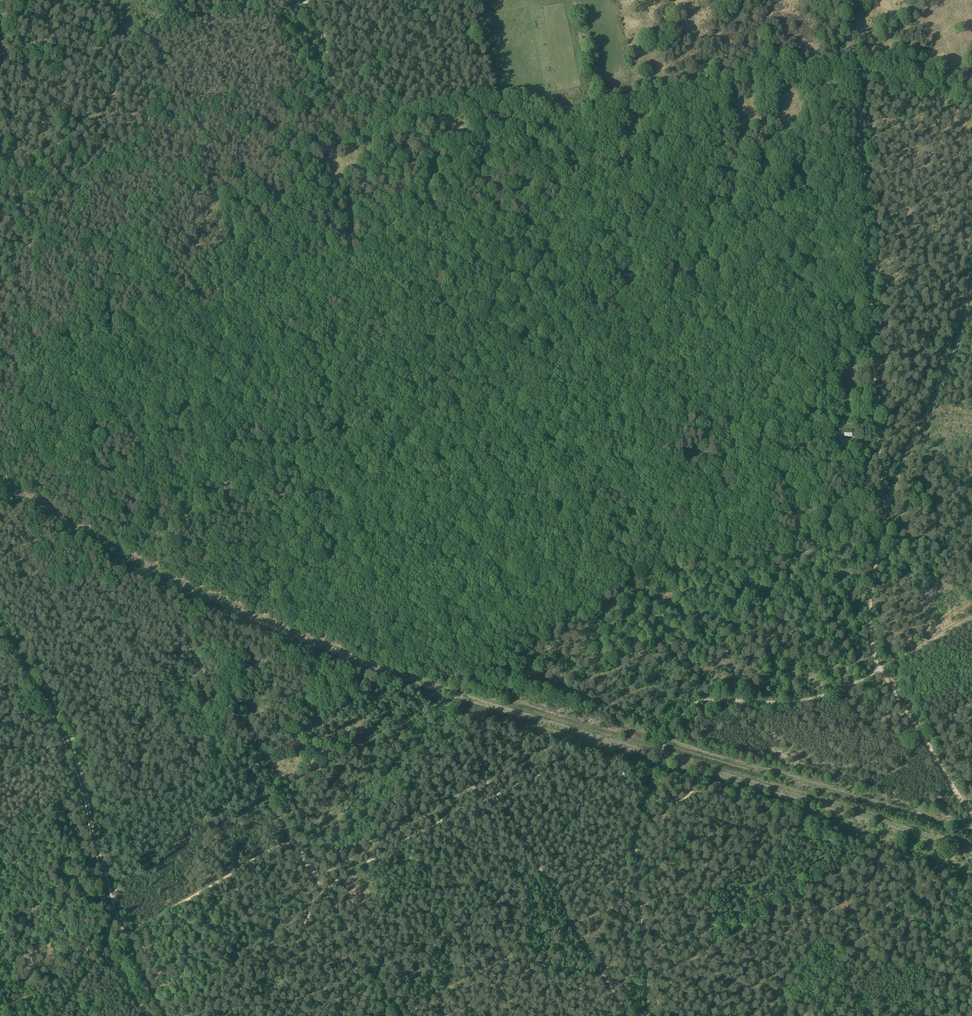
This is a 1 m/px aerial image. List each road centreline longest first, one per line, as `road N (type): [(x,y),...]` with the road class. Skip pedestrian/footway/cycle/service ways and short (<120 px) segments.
road 1 (track): [(861,70),(832,62),(740,71),(587,108),(495,98),(394,107),(335,92)]
road 2 (track): [(0,332),(27,282),(43,271),(52,236),(95,165),(199,99),(335,92)]
road 3 (track): [(861,70),(886,524)]
road 4 (track): [(574,745),(428,708),(264,801),(288,841)]
road 5 (track): [(656,768),(666,736),(688,709),(823,699),(971,617)]
road 6 (track): [(971,812),(878,661),(872,616),(886,524)]
road 7 (track): [(490,780),(633,1015)]
road 8 (track): [(886,524),(899,464),(944,375),(971,282)]
road 9 (track): [(652,1015),(635,842),(656,768)]
road 10 (track): [(74,51),(319,0)]
road 11 (track): [(288,841),(396,1015)]
road 12 (track): [(314,878),(490,780)]
road 13 (track): [(124,931),(288,841)]
road 14 (track): [(66,738),(116,910)]
road 15 (track): [(0,621),(66,738)]

